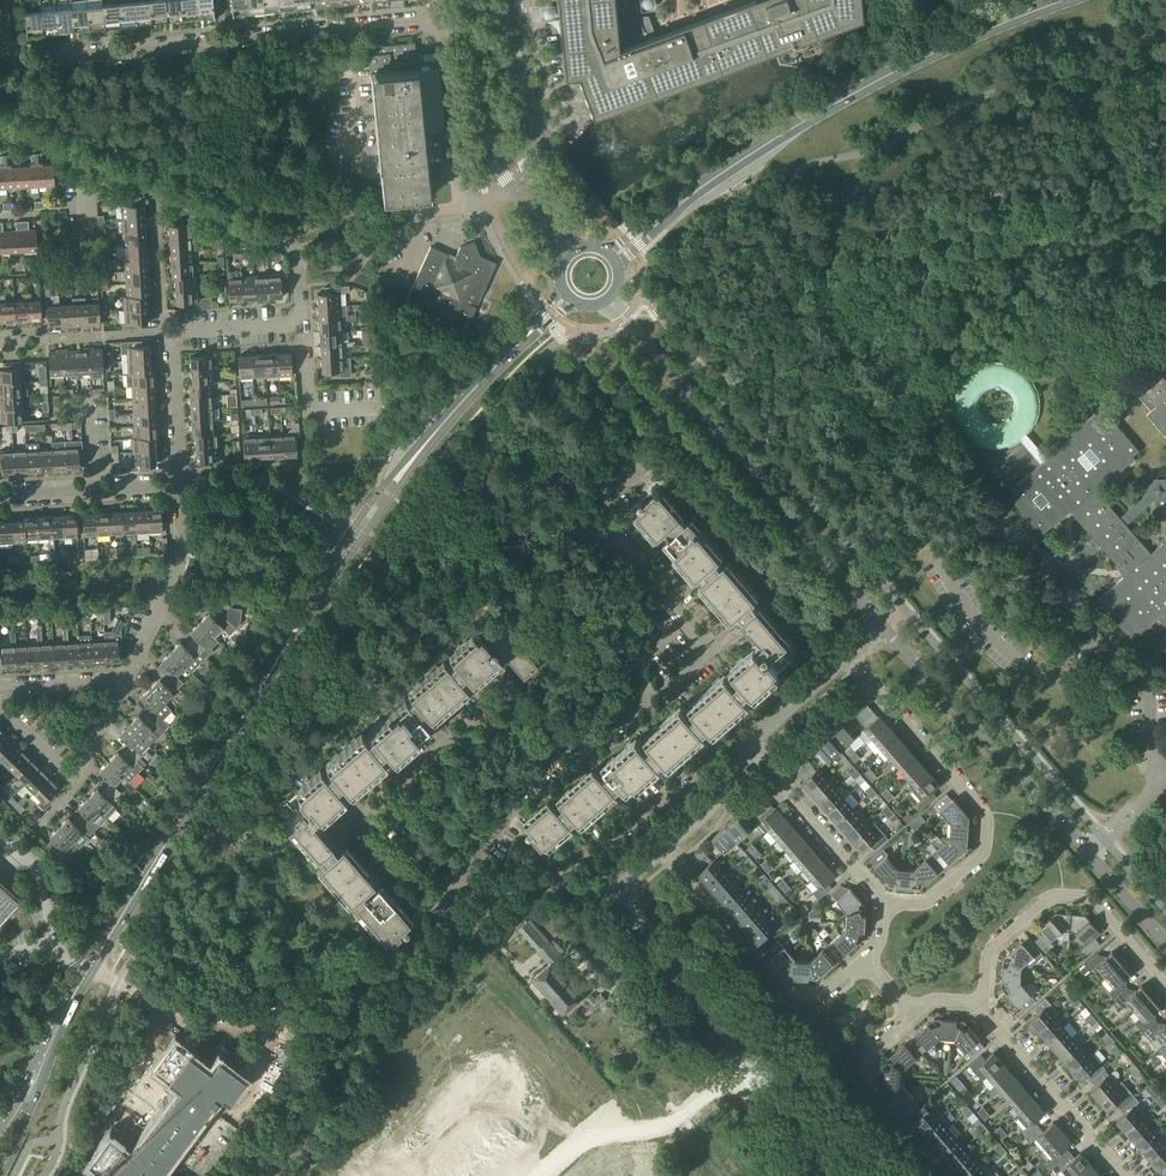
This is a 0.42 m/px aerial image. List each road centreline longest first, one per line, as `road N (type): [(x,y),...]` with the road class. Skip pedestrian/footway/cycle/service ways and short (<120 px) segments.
road 1 (residential): [(177,486),(171,339),(185,330),(300,325),(295,252),(0,121)]
road 2 (residential): [(461,878),(555,750),(597,741),(706,654),(706,641),(589,518),(639,468)]
road 3 (secondary): [(52,1044),(185,809),(354,536)]
road 4 (secondary): [(614,257),(725,172),(821,114),(965,37),(1066,0)]
road 5 (residential): [(1165,946),(883,625)]
road 6 (residential): [(883,625),(610,298)]
road 7 (residential): [(847,656),(985,815),(982,854),(949,884),(926,900),(886,904)]
road 8 (residential): [(842,1175),(617,897)]
road 9 (residential): [(0,685),(126,678),(177,560),(177,486)]
road 10 (secondary): [(354,536),(420,449),(567,296)]
road 11 (residential): [(1165,986),(1096,904),(1062,895),(992,945),(980,1003)]
road 12 (residential): [(664,849),(781,989),(823,993),(865,959)]
road 13 (residential): [(436,905),(365,817),(487,708)]
road 14 (residential): [(223,41),(19,62),(8,56),(1,0)]
road 15 (residential): [(579,247),(525,174),(502,0)]
road 16 (residential): [(1128,1175),(980,1003)]
road 17 (residential): [(223,41),(439,21)]
road 18 (residential): [(886,904),(750,744)]
road 19 (residential): [(943,1175),(869,1088),(876,1046),(912,1014)]
road 20 (residential): [(471,0),(483,121),(510,186)]
road 21 (residential): [(354,536),(269,486),(177,486)]
road 22 (residential): [(459,209),(439,21)]
road 23 (residential): [(177,486),(0,496)]
road 24 (residential): [(485,1055),(606,1175)]
road 25 (residential): [(364,1175),(485,1055)]
road 26 (residential): [(664,849),(727,795),(750,744)]
road 27 (secondary): [(0,1166),(29,1117),(52,1044)]
road 28 (residential): [(493,904),(527,883),(617,897)]
road 29 (residential): [(750,744),(847,656)]

